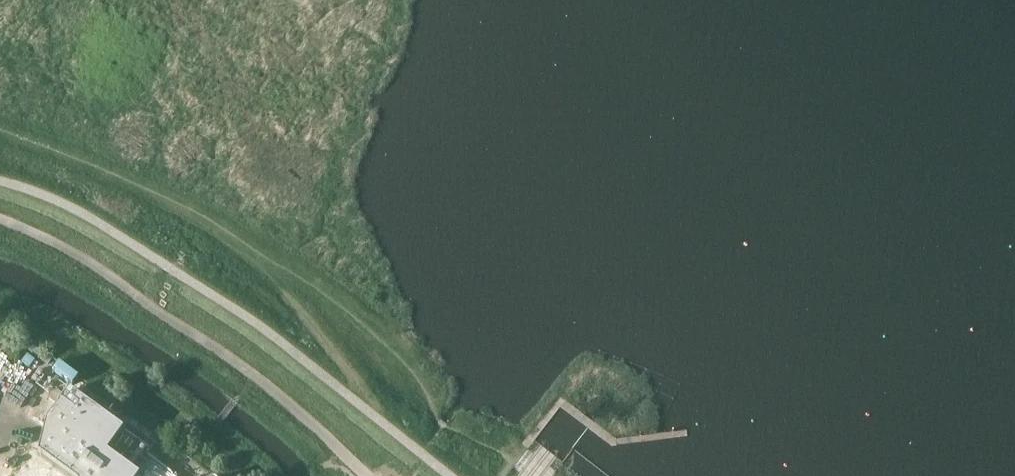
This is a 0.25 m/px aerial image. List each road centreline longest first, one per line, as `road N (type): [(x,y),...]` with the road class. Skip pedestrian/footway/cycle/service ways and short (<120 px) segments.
road 1 (track): [(0,132),(97,166),(218,223),(351,318),(438,419),(518,458)]

